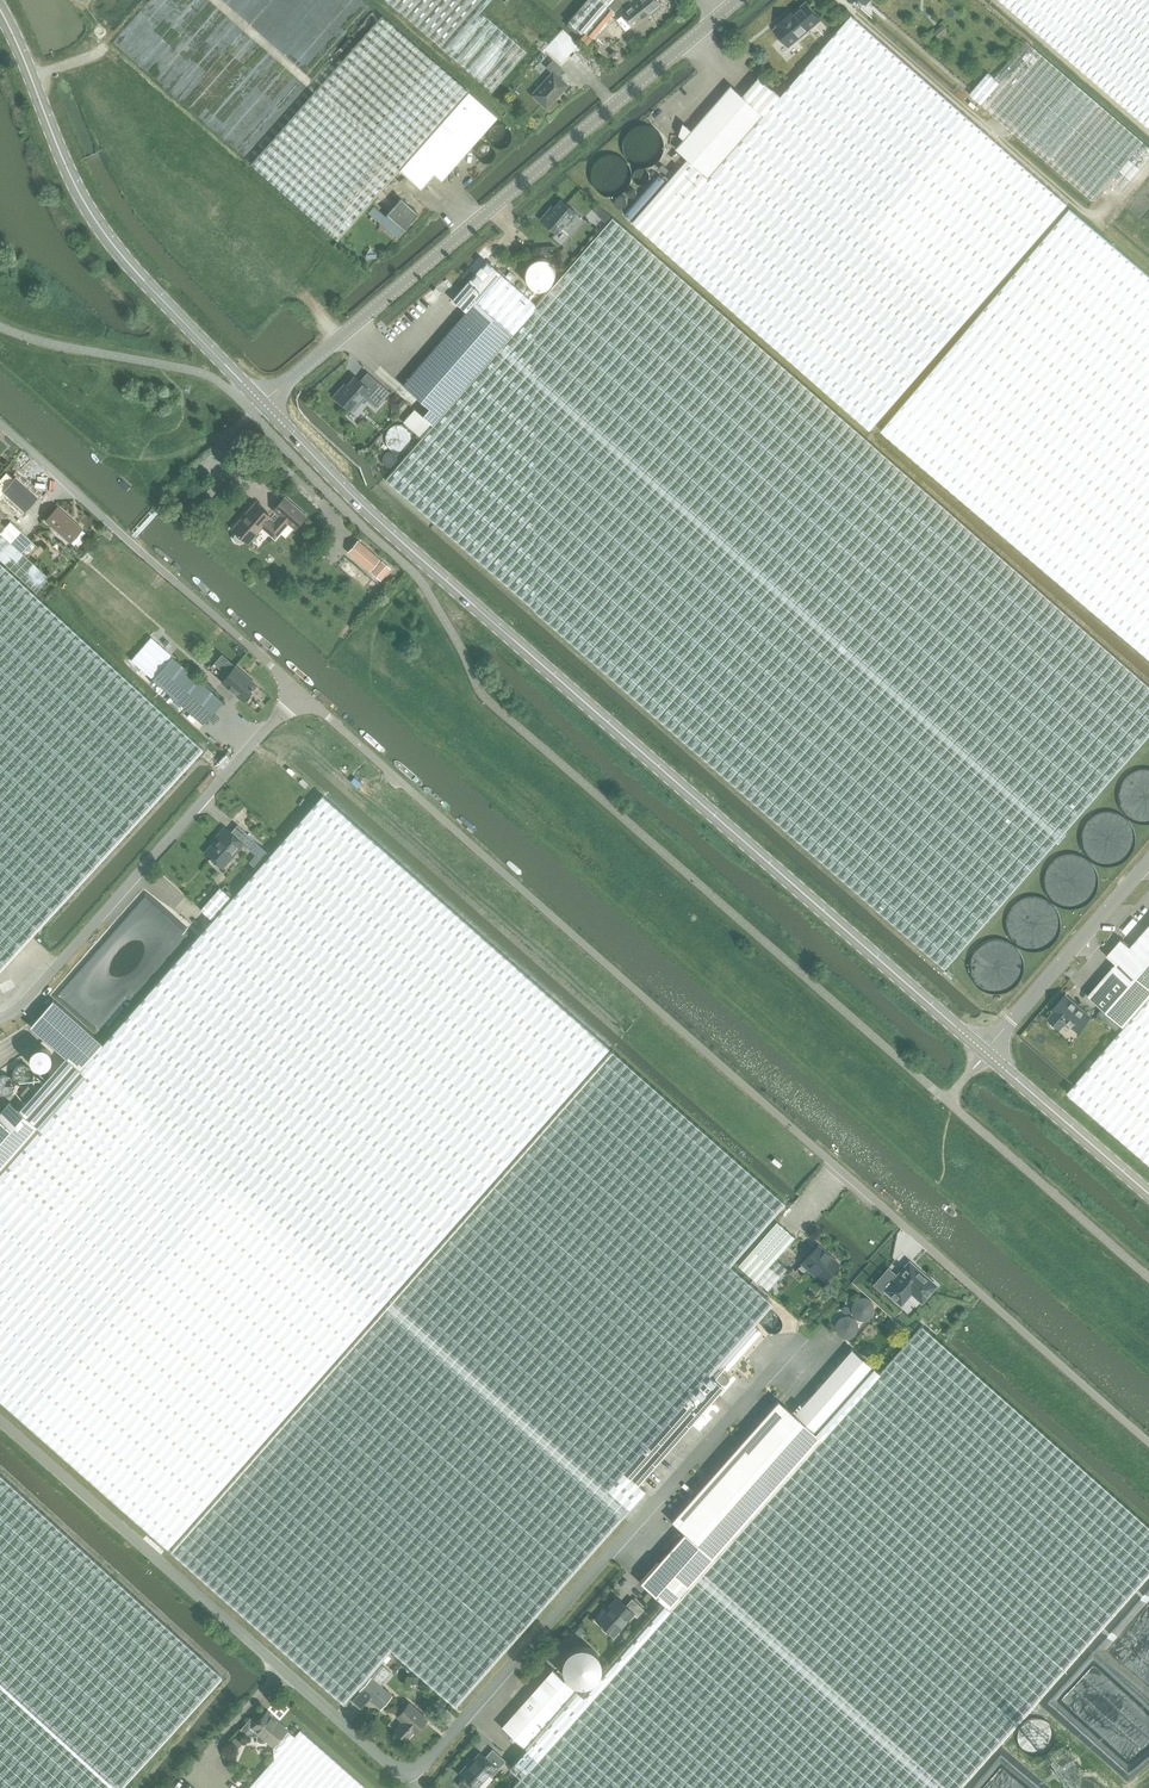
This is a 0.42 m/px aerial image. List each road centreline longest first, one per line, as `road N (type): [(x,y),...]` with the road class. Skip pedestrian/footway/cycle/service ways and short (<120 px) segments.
road 1 (residential): [(1148,1442),(297,693)]
road 2 (tertiary): [(262,402),(392,533),(986,1053)]
road 3 (unclassified): [(738,0),(262,402)]
road 4 (unclassified): [(406,1775),(797,1339)]
road 5 (unclassified): [(406,1775),(0,1419)]
road 6 (tertiary): [(0,11),(91,215),(262,402)]
road 7 (unclassified): [(0,1016),(18,1007),(297,693)]
road 8 (residential): [(297,693),(0,426)]
road 9 (unclassified): [(1148,863),(986,1053)]
road 10 (tertiary): [(986,1053),(1148,1193)]

